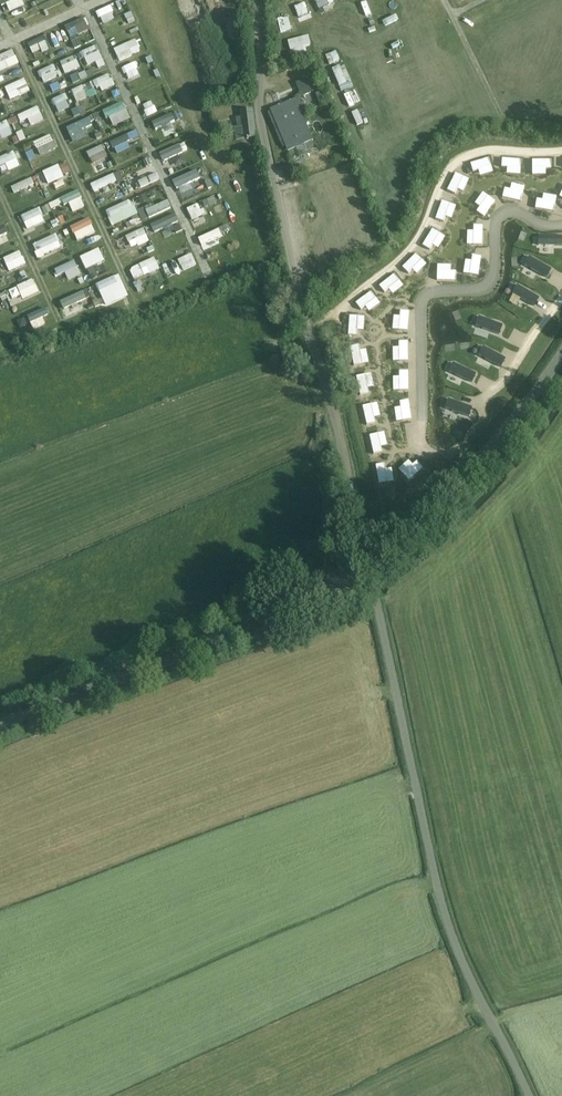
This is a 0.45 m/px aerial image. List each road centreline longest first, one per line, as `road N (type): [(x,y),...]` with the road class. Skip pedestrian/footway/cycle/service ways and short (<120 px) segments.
road 1 (unclassified): [(367,557),(266,148),(257,0)]
road 2 (unclassified): [(526,1095),(434,893),(367,557)]
road 3 (unclassified): [(0,719),(249,629),(367,557)]
road 4 (unclassified): [(367,557),(472,460),(561,350)]

